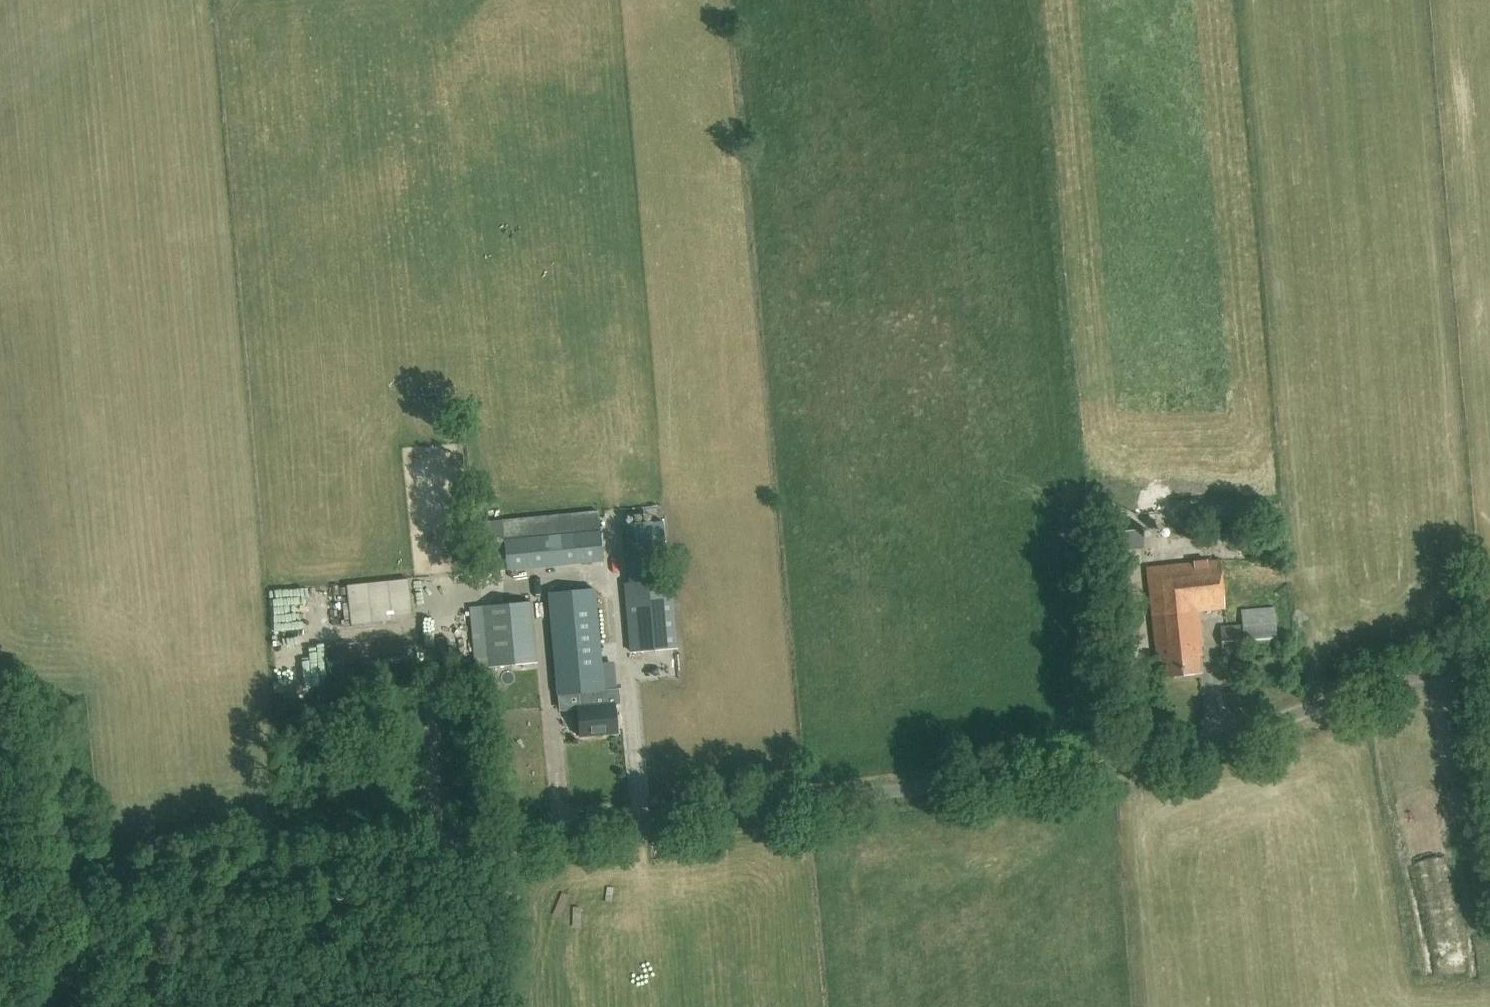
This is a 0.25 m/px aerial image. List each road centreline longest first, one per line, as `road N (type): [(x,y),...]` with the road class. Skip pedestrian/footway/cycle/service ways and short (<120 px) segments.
road 1 (unclassified): [(28,1006),(118,928),(159,903),(245,873),(1114,765),(1220,740),(1407,677),(1489,662)]

